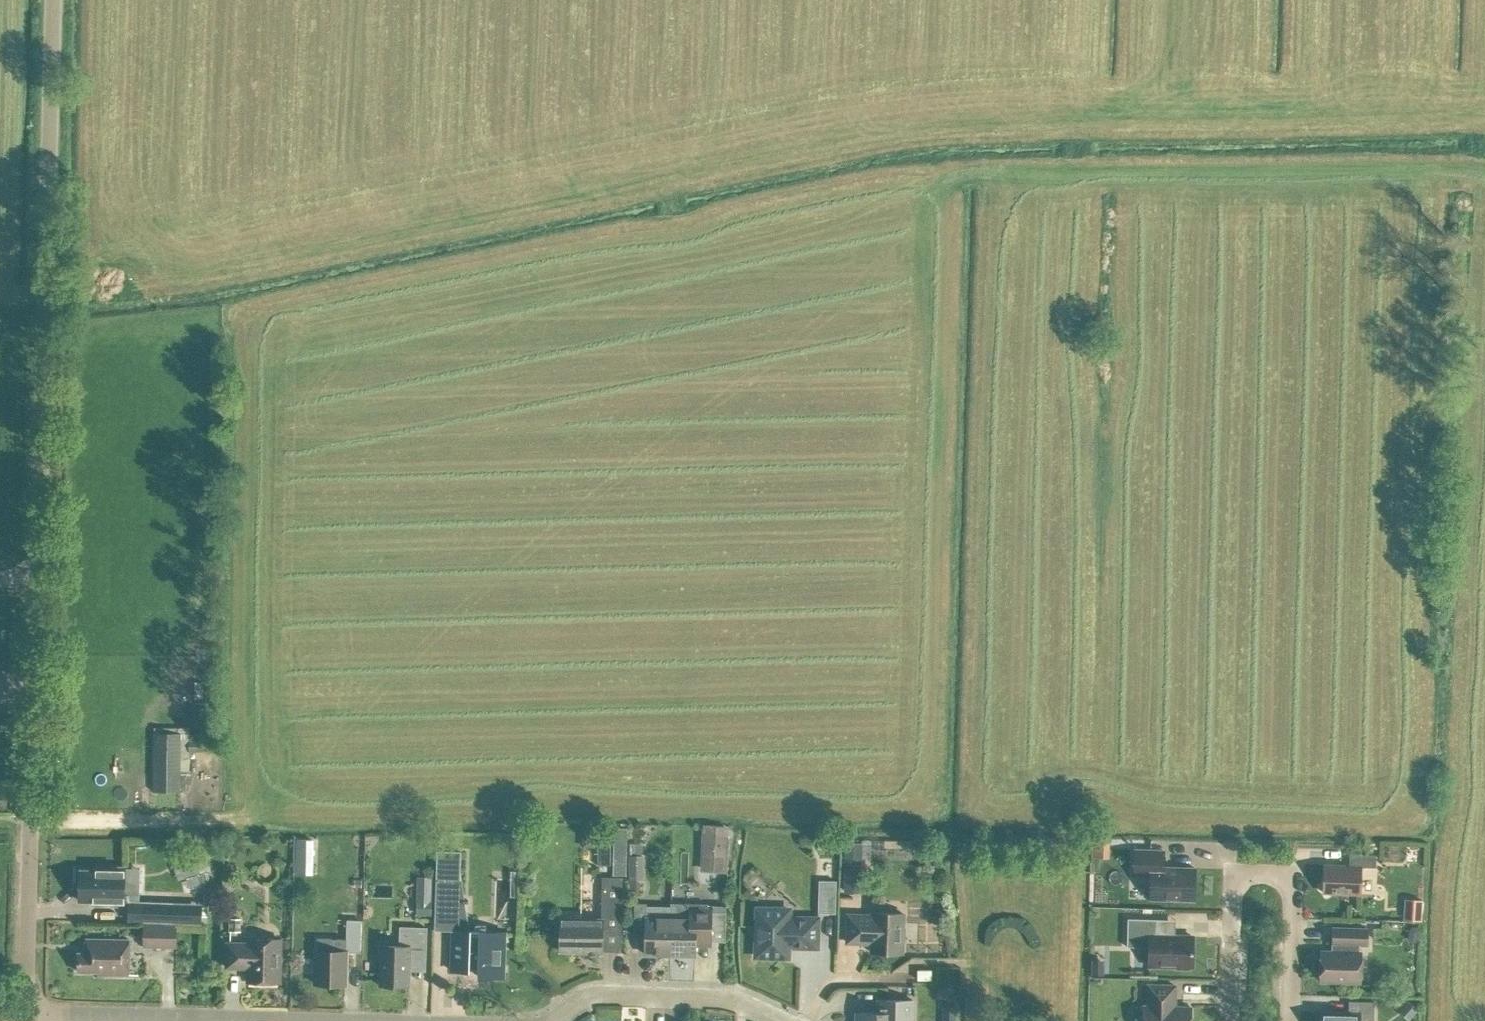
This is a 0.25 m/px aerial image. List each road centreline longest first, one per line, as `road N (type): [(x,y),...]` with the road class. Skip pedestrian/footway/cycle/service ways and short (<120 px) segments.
road 1 (unclassified): [(26,1012),(55,0)]
road 2 (residential): [(1292,1020),(1293,882),(1258,867),(1231,886),(1232,1020)]
road 3 (residential): [(264,1020),(26,1012)]
road 4 (residential): [(779,1020),(720,999),(606,995),(567,1009),(560,1020)]

